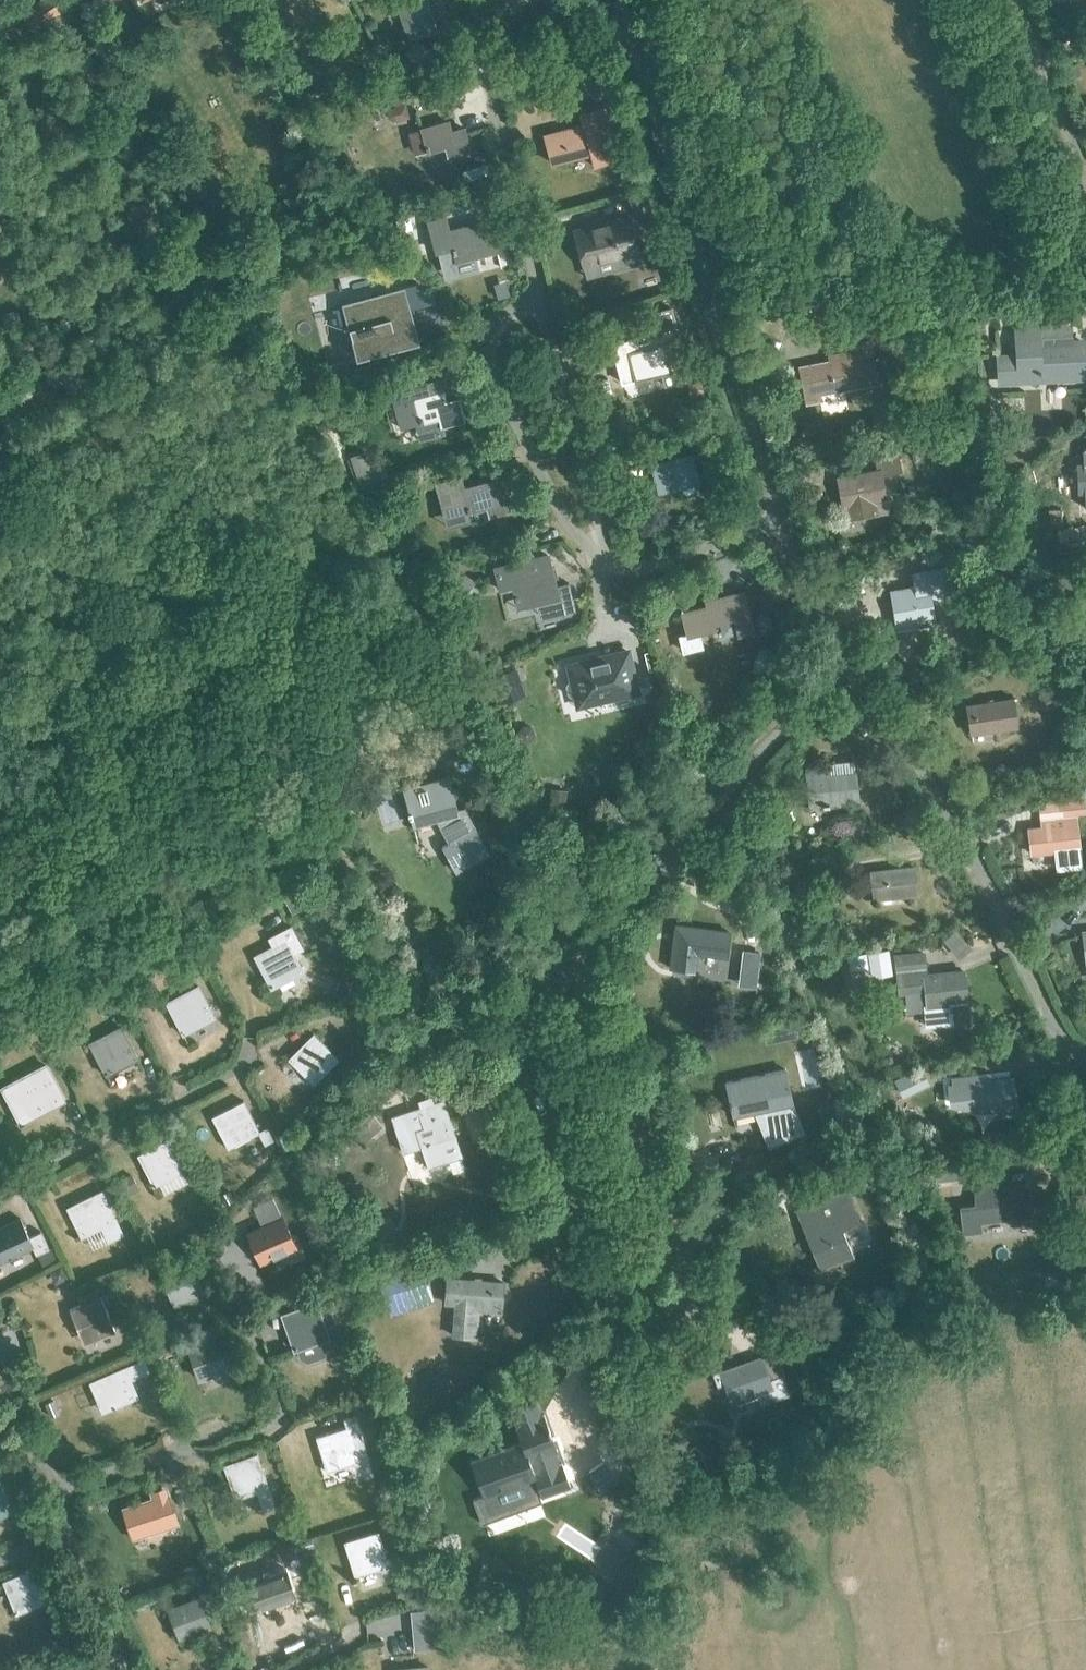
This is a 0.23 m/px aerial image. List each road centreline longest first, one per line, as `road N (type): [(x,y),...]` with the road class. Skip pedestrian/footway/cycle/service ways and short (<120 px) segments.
road 1 (residential): [(577,956),(691,1237),(695,1286),(671,1317),(625,1322),(607,1316),(591,1292),(507,1044),(507,1003),(544,969)]
road 2 (residential): [(629,29),(784,522)]
road 3 (residential): [(844,652),(952,820),(1050,1022),(1085,1062)]
road 4 (residential): [(577,956),(823,688),(844,652)]
road 5 (residential): [(540,301),(495,108),(498,87),(531,63),(629,29)]
road 6 (residential): [(600,553),(559,511),(489,366),(488,334),(540,301)]
road 7 (residential): [(600,553),(540,301)]
road 8 (residential): [(784,522),(641,571),(600,553)]
road 9 (residential): [(1085,180),(1020,0)]
road 10 (residential): [(784,522),(844,652)]

